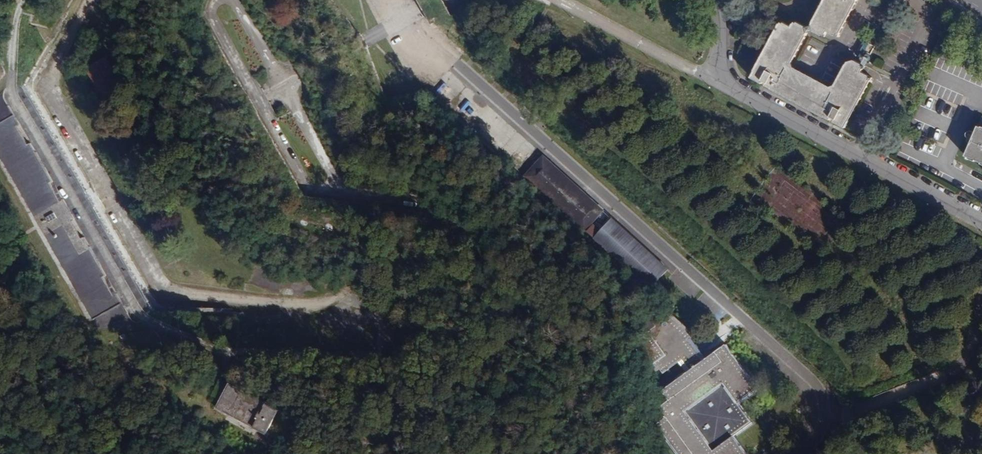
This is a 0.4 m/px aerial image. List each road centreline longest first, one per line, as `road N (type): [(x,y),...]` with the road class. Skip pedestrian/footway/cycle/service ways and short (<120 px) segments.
road 1 (unknown): [(249,384),(229,366),(250,313),(344,323),(354,318),(352,310),(148,273),(44,80),(86,0)]
road 2 (unknown): [(446,228),(414,204),(326,182),(227,0)]
road 3 (unknown): [(25,0),(15,83),(131,291)]
road 4 (unclassified): [(981,221),(723,84)]
road 5 (unclassified): [(723,84),(558,0)]

